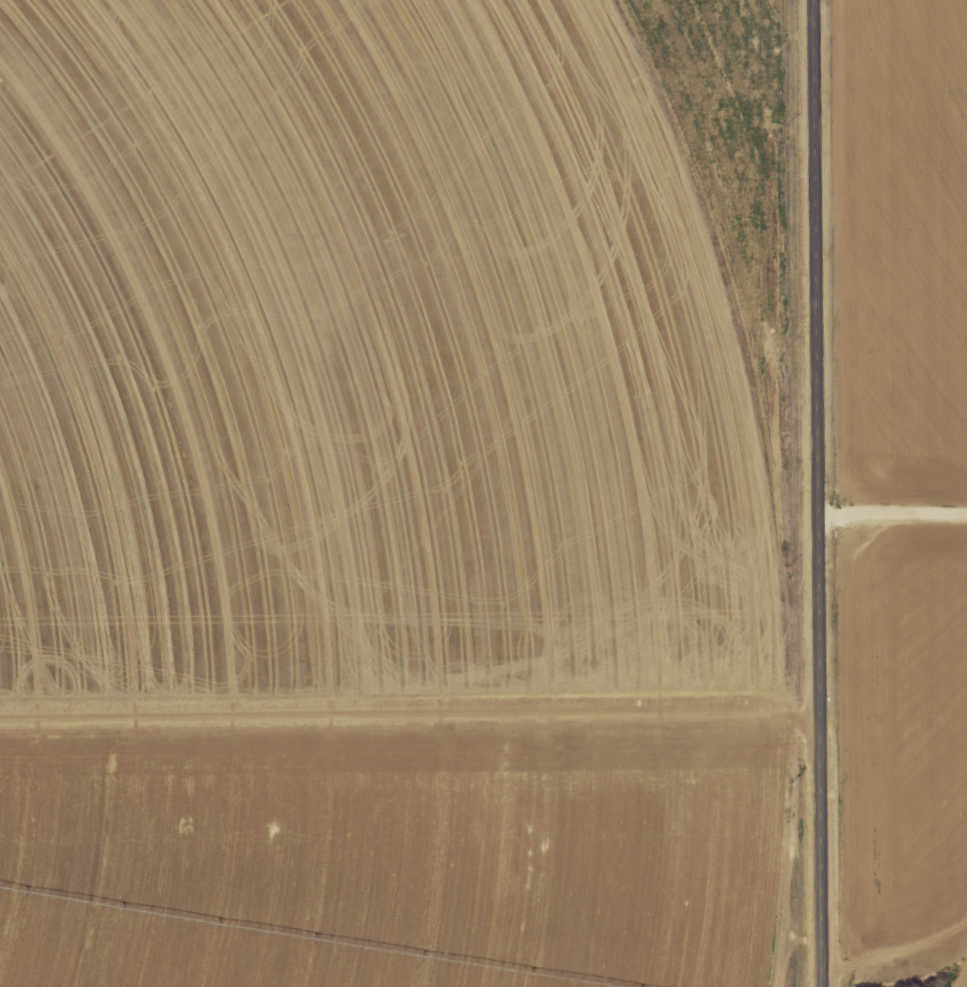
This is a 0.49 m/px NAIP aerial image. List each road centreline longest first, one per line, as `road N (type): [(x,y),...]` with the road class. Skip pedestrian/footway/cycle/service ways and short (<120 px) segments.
road 1 (secondary): [(822,986),(814,0)]

